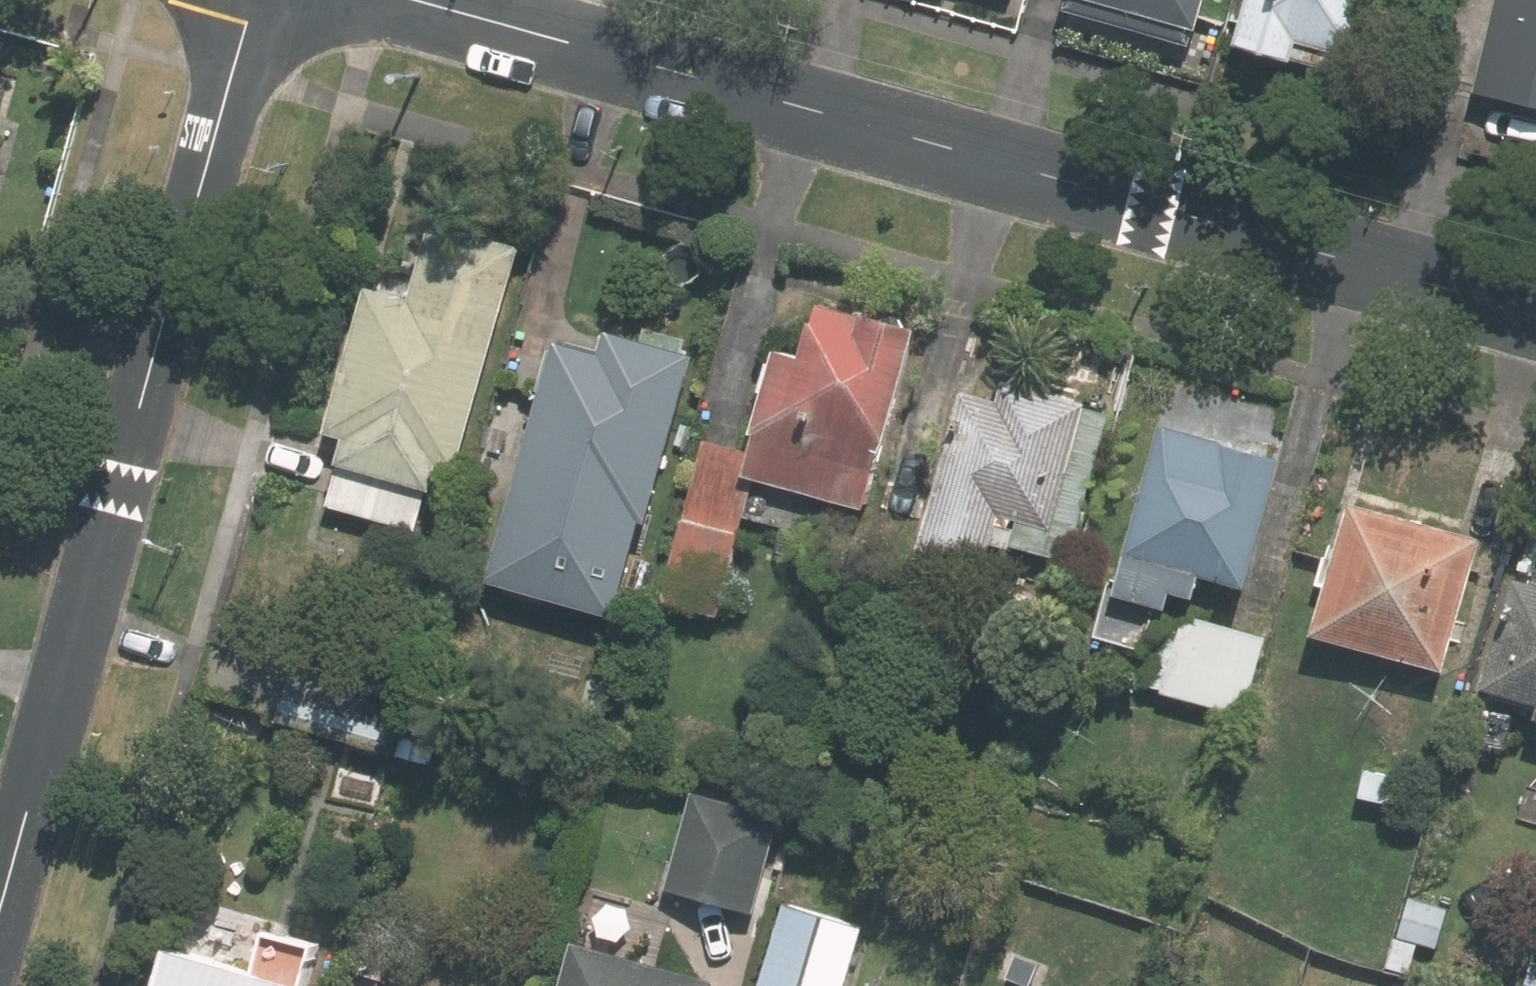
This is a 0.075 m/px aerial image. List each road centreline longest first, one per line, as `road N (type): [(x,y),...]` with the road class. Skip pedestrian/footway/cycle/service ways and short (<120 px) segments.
road 1 (residential): [(1535,313),(413,0)]
road 2 (residential): [(0,888),(253,0)]

